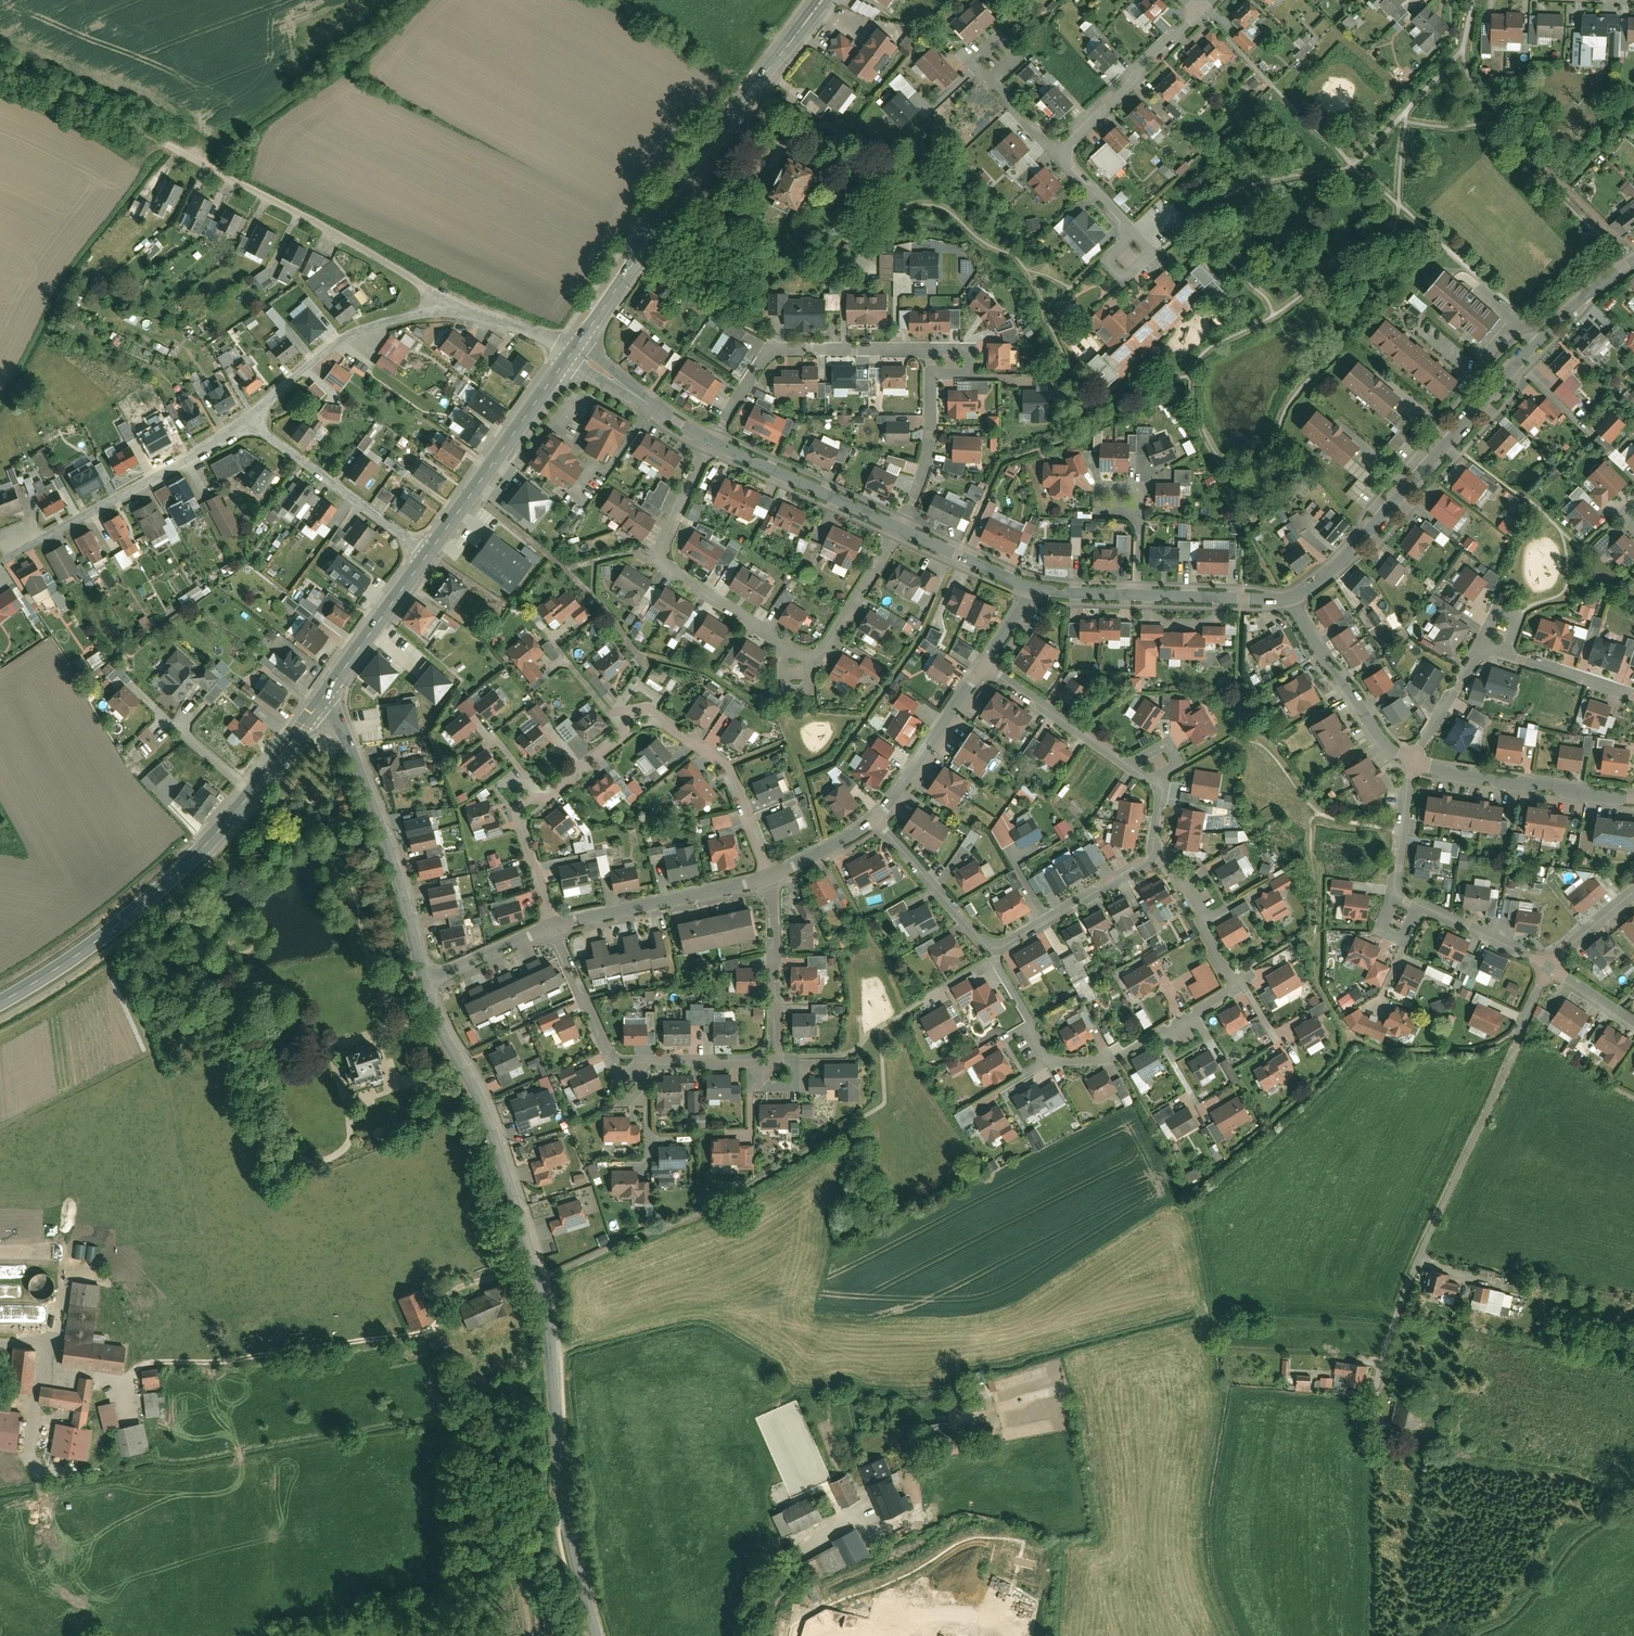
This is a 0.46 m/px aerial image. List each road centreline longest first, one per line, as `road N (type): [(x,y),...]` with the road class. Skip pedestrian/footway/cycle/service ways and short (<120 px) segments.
road 1 (residential): [(597,1635),(565,1509),(543,1277),(490,1114),(423,980)]
road 2 (residential): [(770,875),(775,1046),(766,1062),(619,1062),(553,924)]
road 3 (residential): [(996,946),(1045,1056),(1114,1057),(1237,988),(1168,866),(1155,859)]
road 4 (residential): [(1289,598),(1341,559),(1543,334),(1633,258)]
road 5 (residential): [(553,924),(521,821),(634,724),(653,718),(727,765),(770,875)]
road 6 (residential): [(901,527),(826,648),(817,655),(791,650),(668,568),(659,552),(710,442)]
road 7 (residential): [(710,442),(765,352),(925,352),(925,469),(901,527)]
road 8 (secondary): [(578,345),(664,209),(821,0)]
road 9 (secondary): [(254,791),(148,902),(0,1004)]
road 10 (residential): [(180,152),(323,225),(461,311)]
road 11 (residential): [(423,980),(338,718),(323,699)]
road 12 (residential): [(1548,966),(1398,896),(1412,763)]
road 13 (residential): [(982,665),(1159,785),(1155,859)]
road 14 (residential): [(9,555),(250,422)]
road 15 (secondary): [(575,350),(429,552)]
road 16 (residential): [(250,422),(340,338),(423,312),(461,311)]
road 17 (residential): [(1412,763),(1633,795)]
road 18 (residential): [(770,875),(553,924)]
road 19 (residential): [(429,552),(250,422)]
road 20 (residential): [(710,442),(901,527)]
road 21 (residential): [(1289,598),(1384,745),(1412,763)]
road 22 (track): [(0,66),(180,152)]
road 23 (residential): [(1057,148),(1199,9)]
road 24 (residential): [(982,665),(875,817)]
road 25 (residential): [(1155,859),(996,946)]
road 26 (secondary): [(429,552),(323,699)]
road 27 (residential): [(996,946),(976,935),(875,817)]
road 28 (residential): [(575,350),(710,442)]
road 29 (residential): [(1136,594),(1289,598)]
road 30 (residential): [(901,527),(1031,586)]
road 31 (residential): [(553,924),(423,980)]
road 32 (residential): [(1057,148),(1126,227),(1128,258)]
road 33 (residential): [(1412,763),(1482,647)]
road 34 (residential): [(1507,655),(1633,698)]
road 35 (residential): [(461,311),(575,350)]
road 36 (residential): [(875,817),(770,875)]

